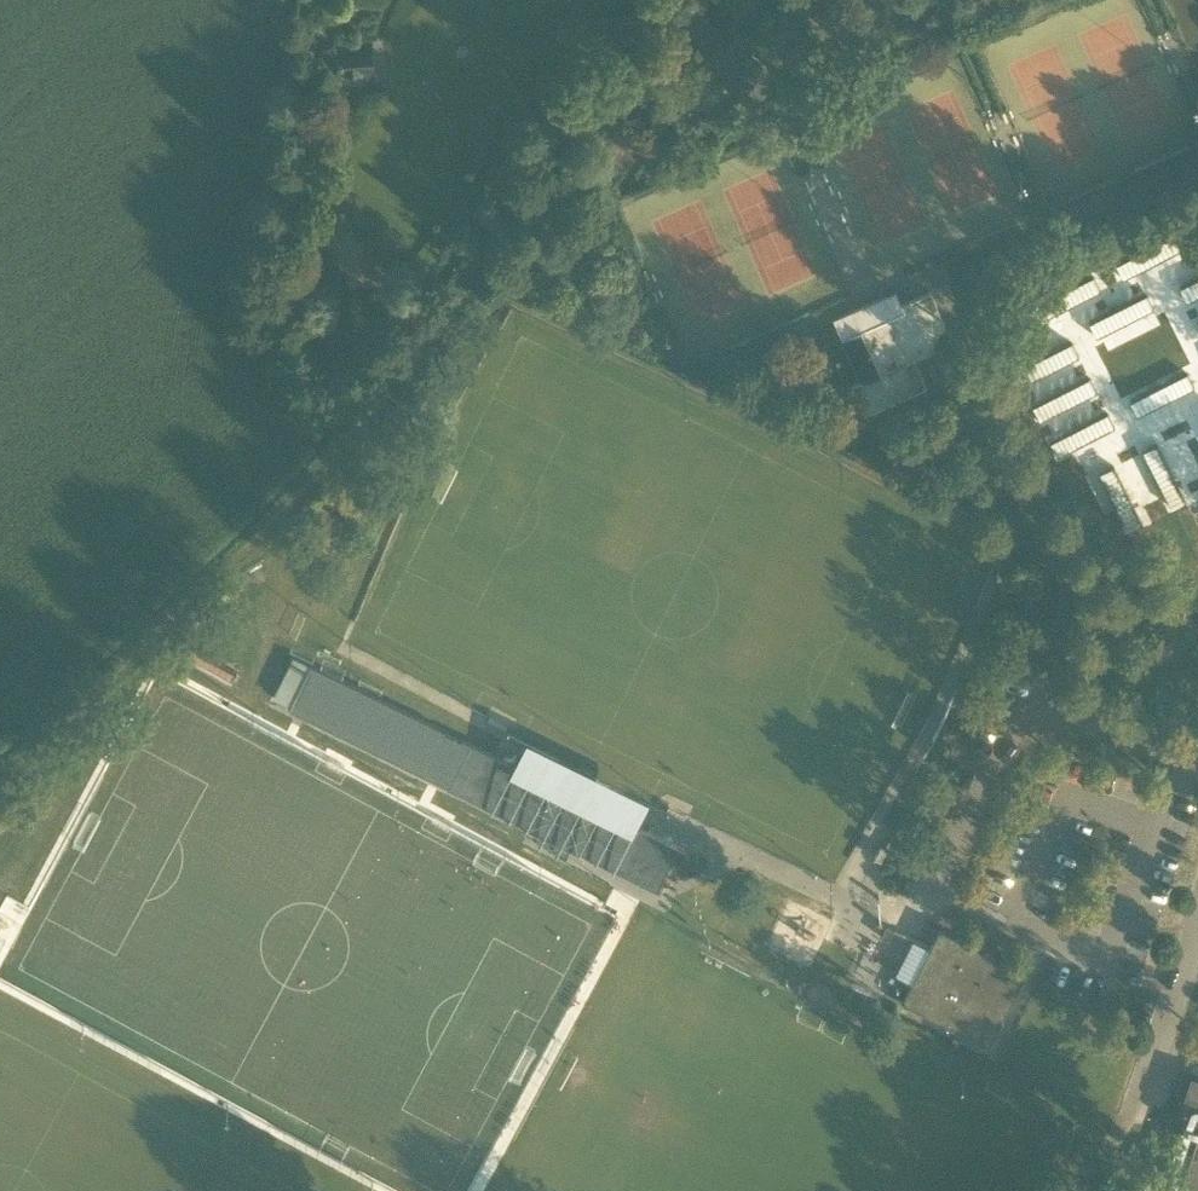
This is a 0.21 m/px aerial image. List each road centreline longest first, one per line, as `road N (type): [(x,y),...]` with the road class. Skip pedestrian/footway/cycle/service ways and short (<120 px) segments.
road 1 (track): [(345,443),(630,43)]
road 2 (unclassified): [(1197,932),(1126,1118),(1086,1190)]

